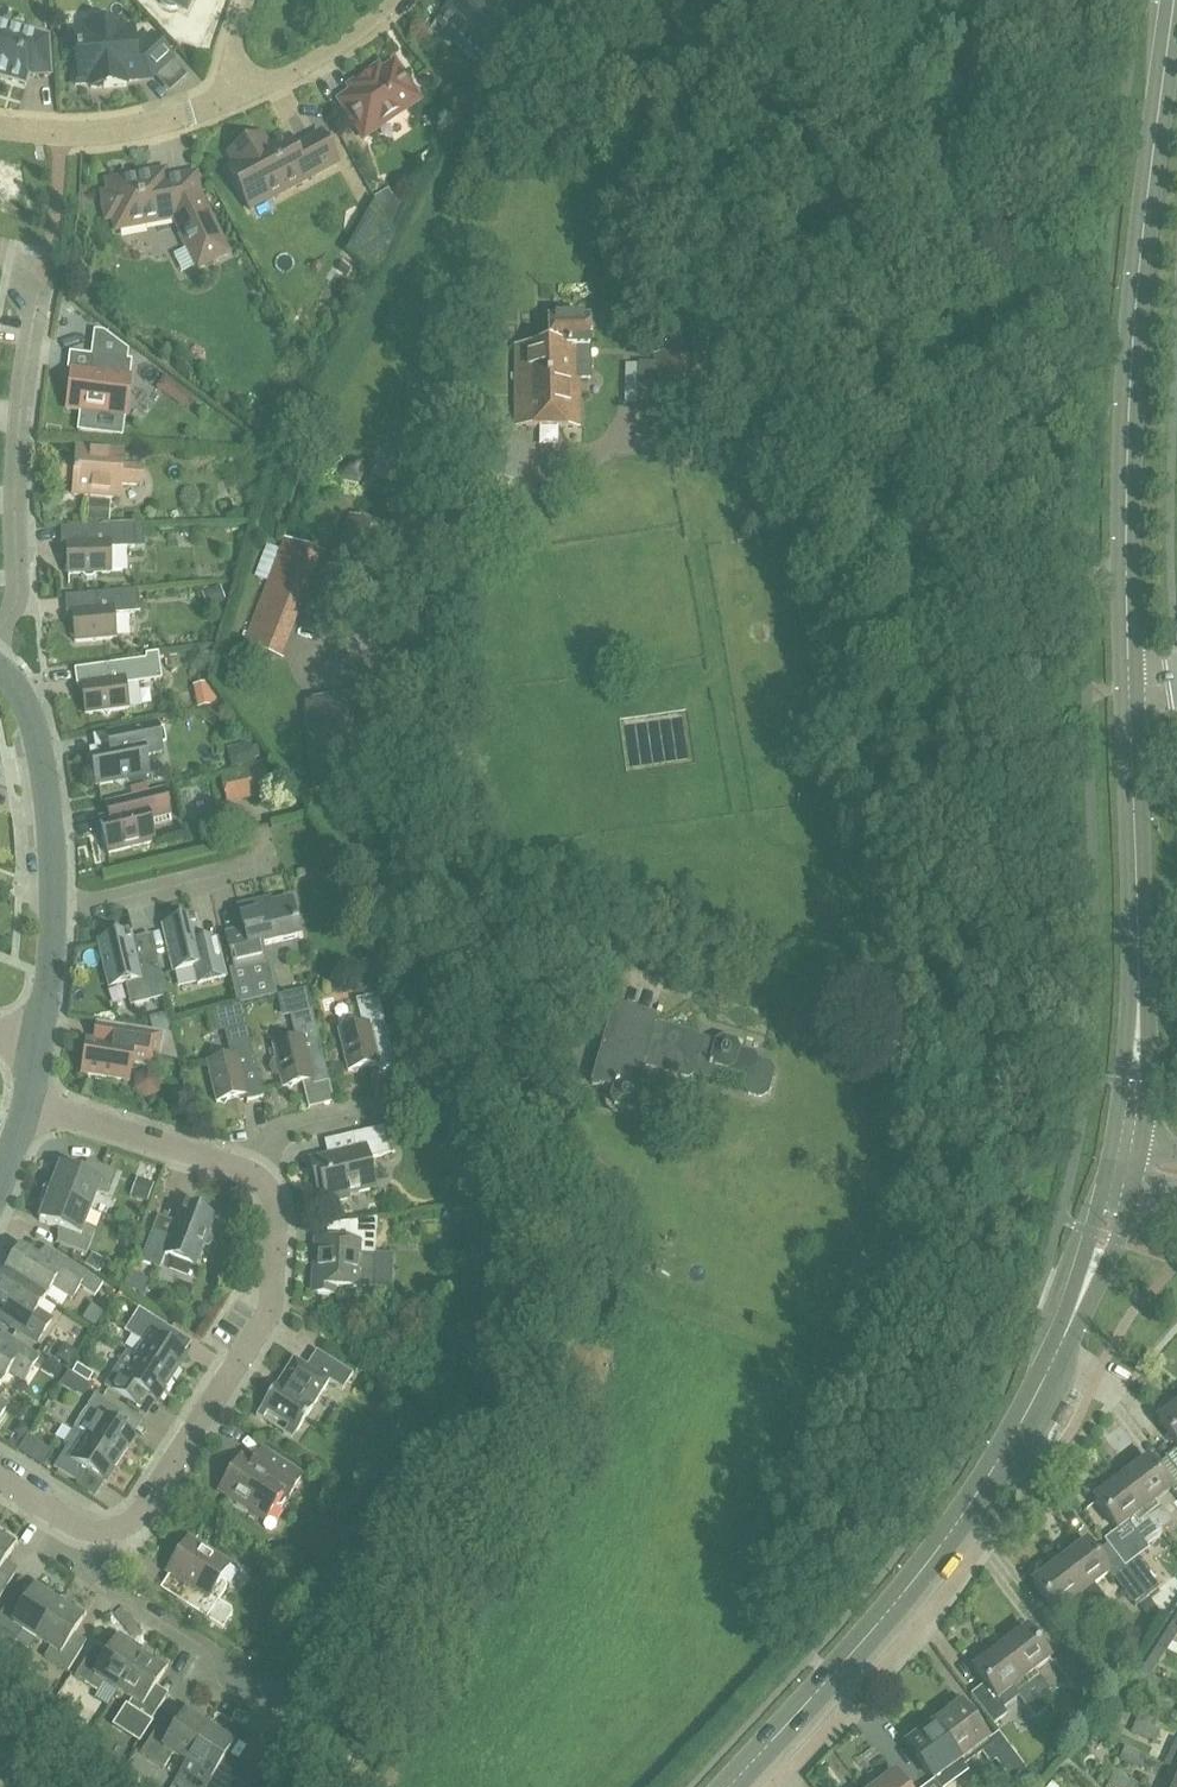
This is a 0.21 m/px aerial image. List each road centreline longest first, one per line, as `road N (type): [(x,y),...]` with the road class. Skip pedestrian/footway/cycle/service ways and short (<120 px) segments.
road 1 (secondary): [(733,1786),(952,1535),(1077,1319),(1126,1167)]
road 2 (secondary): [(1131,689),(1134,324),(1173,0)]
road 3 (secondary): [(1126,1167),(1139,1034),(1131,689)]
road 4 (residential): [(96,1539),(122,1535),(142,1519),(273,1312),(279,1235),(263,1177)]
road 5 (residential): [(0,630),(16,603),(20,434),(42,281)]
road 6 (residential): [(270,1716),(213,1677),(212,1656),(104,1582),(96,1539)]
road 7 (residential): [(54,914),(42,747),(23,693),(0,670)]
road 8 (residential): [(263,1177),(27,1102)]
road 9 (residential): [(236,101),(138,133),(0,132)]
road 10 (residential): [(54,914),(263,862)]
road 11 (residential): [(236,101),(368,33),(404,0)]
road 12 (residential): [(263,1177),(288,1133),(399,1106)]
road 13 (residential): [(38,1065),(54,914)]

